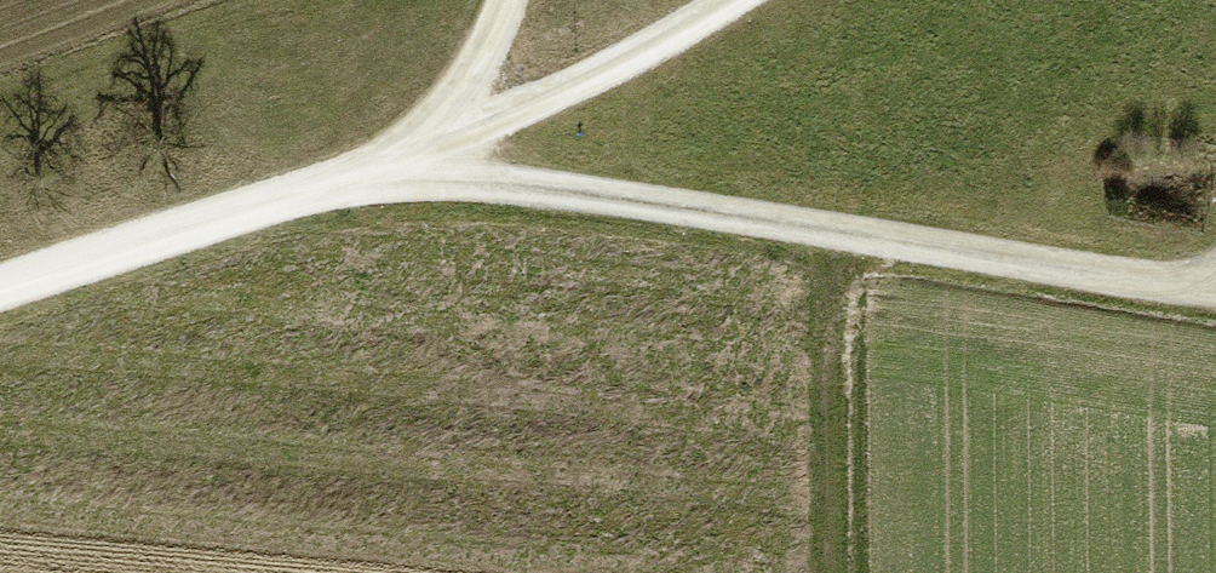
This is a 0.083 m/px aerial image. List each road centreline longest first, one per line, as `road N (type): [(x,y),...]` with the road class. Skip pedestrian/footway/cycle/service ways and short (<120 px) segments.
road 1 (track): [(1215,286),(397,173)]
road 2 (track): [(0,298),(397,173)]
road 3 (track): [(397,173),(737,0)]
road 4 (track): [(397,173),(472,83),(510,0)]

